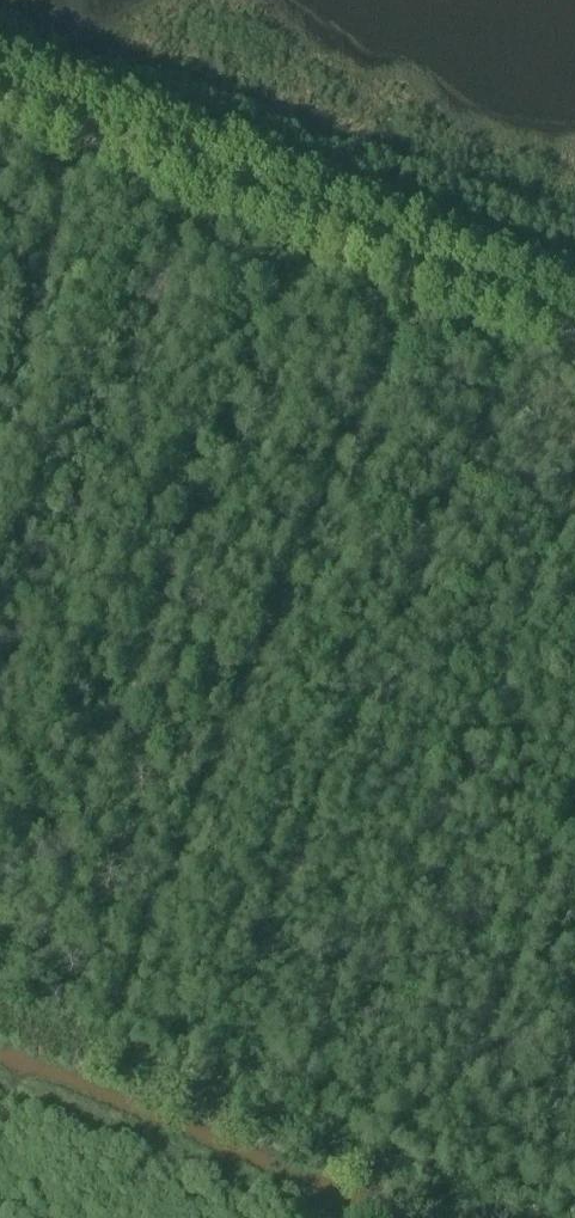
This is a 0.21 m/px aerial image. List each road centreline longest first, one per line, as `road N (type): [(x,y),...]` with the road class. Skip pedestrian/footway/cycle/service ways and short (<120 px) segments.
road 1 (track): [(0,101),(574,338)]

